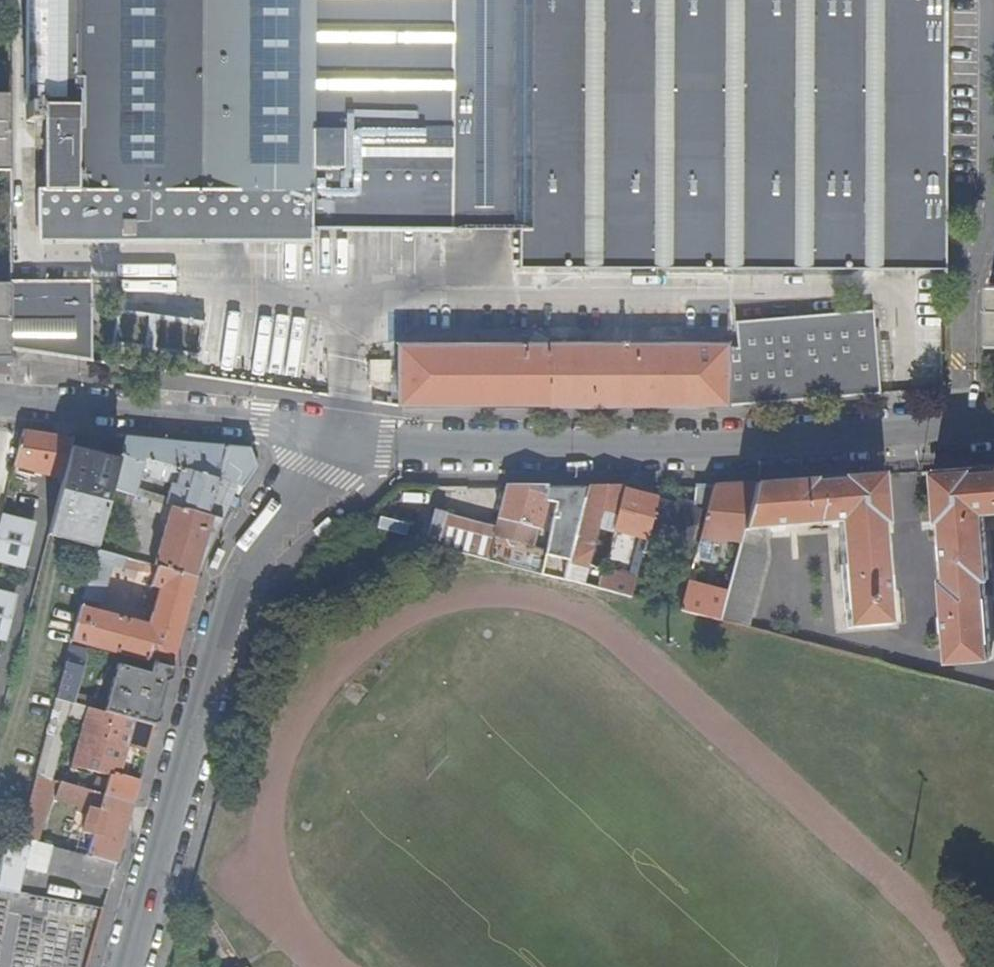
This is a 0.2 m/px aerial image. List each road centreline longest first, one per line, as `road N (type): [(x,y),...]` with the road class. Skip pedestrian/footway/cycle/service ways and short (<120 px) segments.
road 1 (residential): [(347,440),(570,446),(993,424)]
road 2 (residential): [(126,966),(243,576),(294,493),(347,440)]
road 3 (residential): [(0,400),(247,419),(347,440)]

